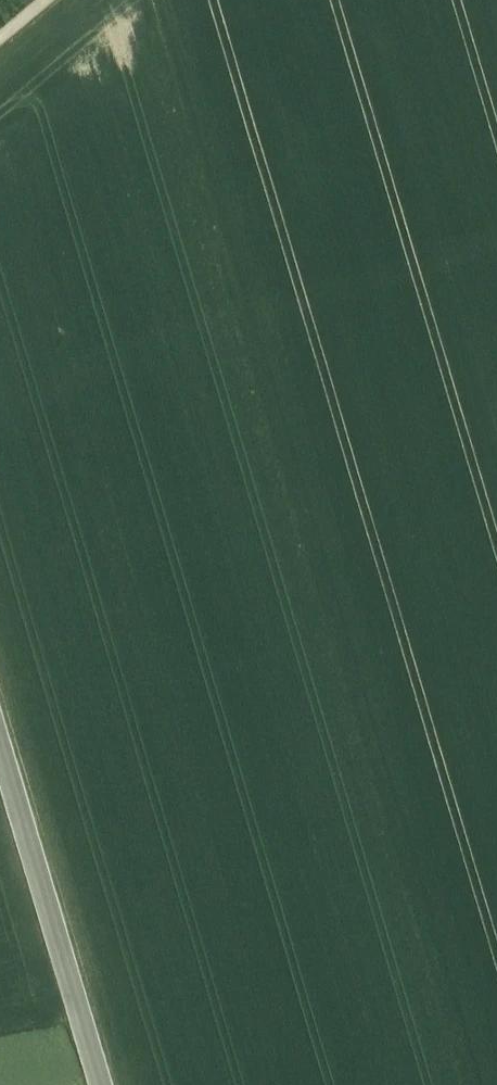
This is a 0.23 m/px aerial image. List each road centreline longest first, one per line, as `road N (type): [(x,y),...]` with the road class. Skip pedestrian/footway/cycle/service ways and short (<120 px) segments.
road 1 (tertiary): [(0,694),(115,1084)]

